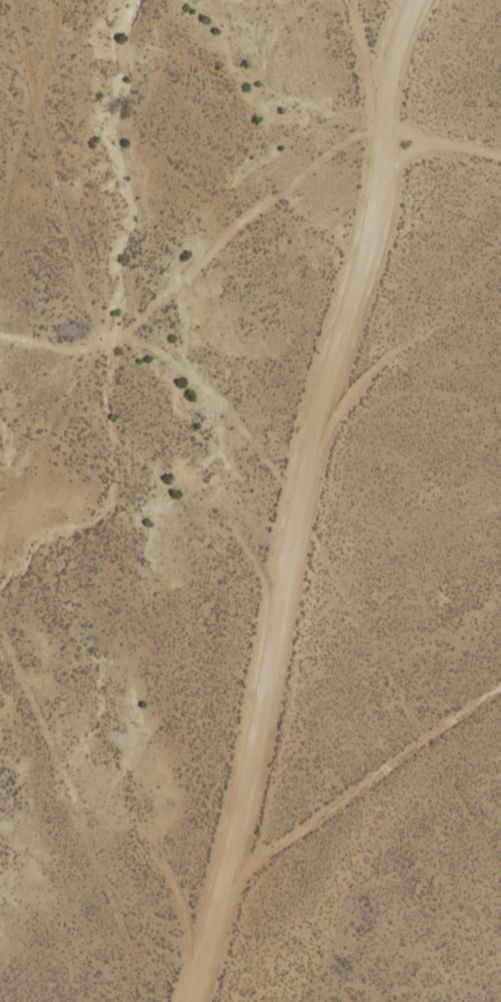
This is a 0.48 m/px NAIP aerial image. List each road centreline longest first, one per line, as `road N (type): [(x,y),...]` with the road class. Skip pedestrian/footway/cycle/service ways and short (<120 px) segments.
road 1 (tertiary): [(198,1001),(314,446),(362,270),(394,86),(430,0)]
road 2 (track): [(500,151),(365,127),(262,199),(152,301)]
road 3 (track): [(230,866),(500,677)]

